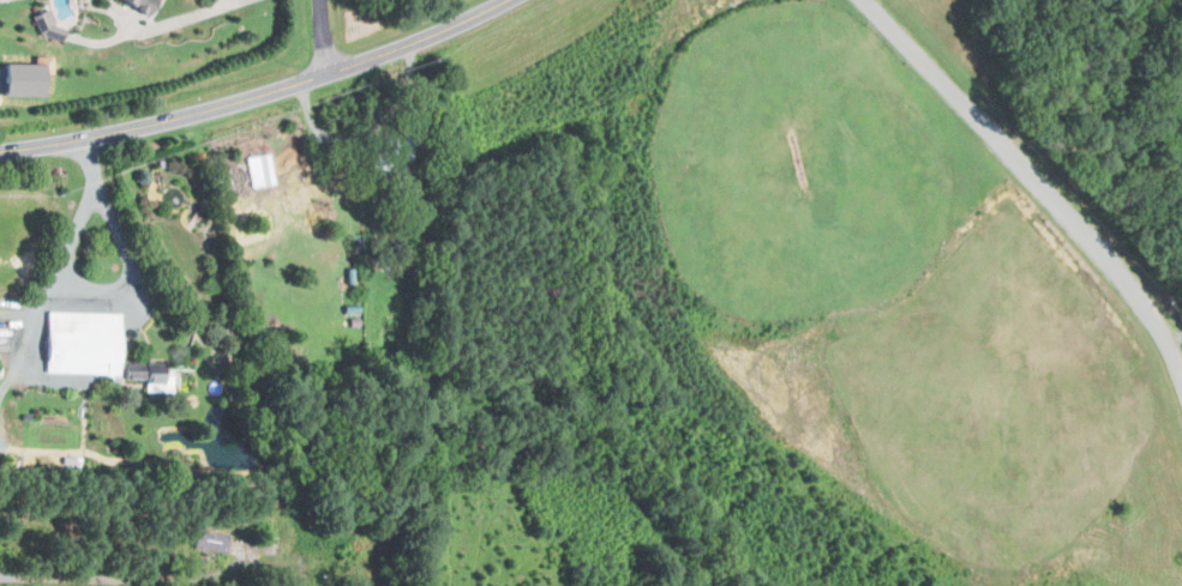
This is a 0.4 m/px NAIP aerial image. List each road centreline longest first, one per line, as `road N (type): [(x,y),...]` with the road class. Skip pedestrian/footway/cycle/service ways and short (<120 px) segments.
road 1 (tertiary): [(0,155),(108,138),(325,75),(505,0)]
road 2 (residential): [(1181,361),(1159,316),(1110,258),(871,0)]

